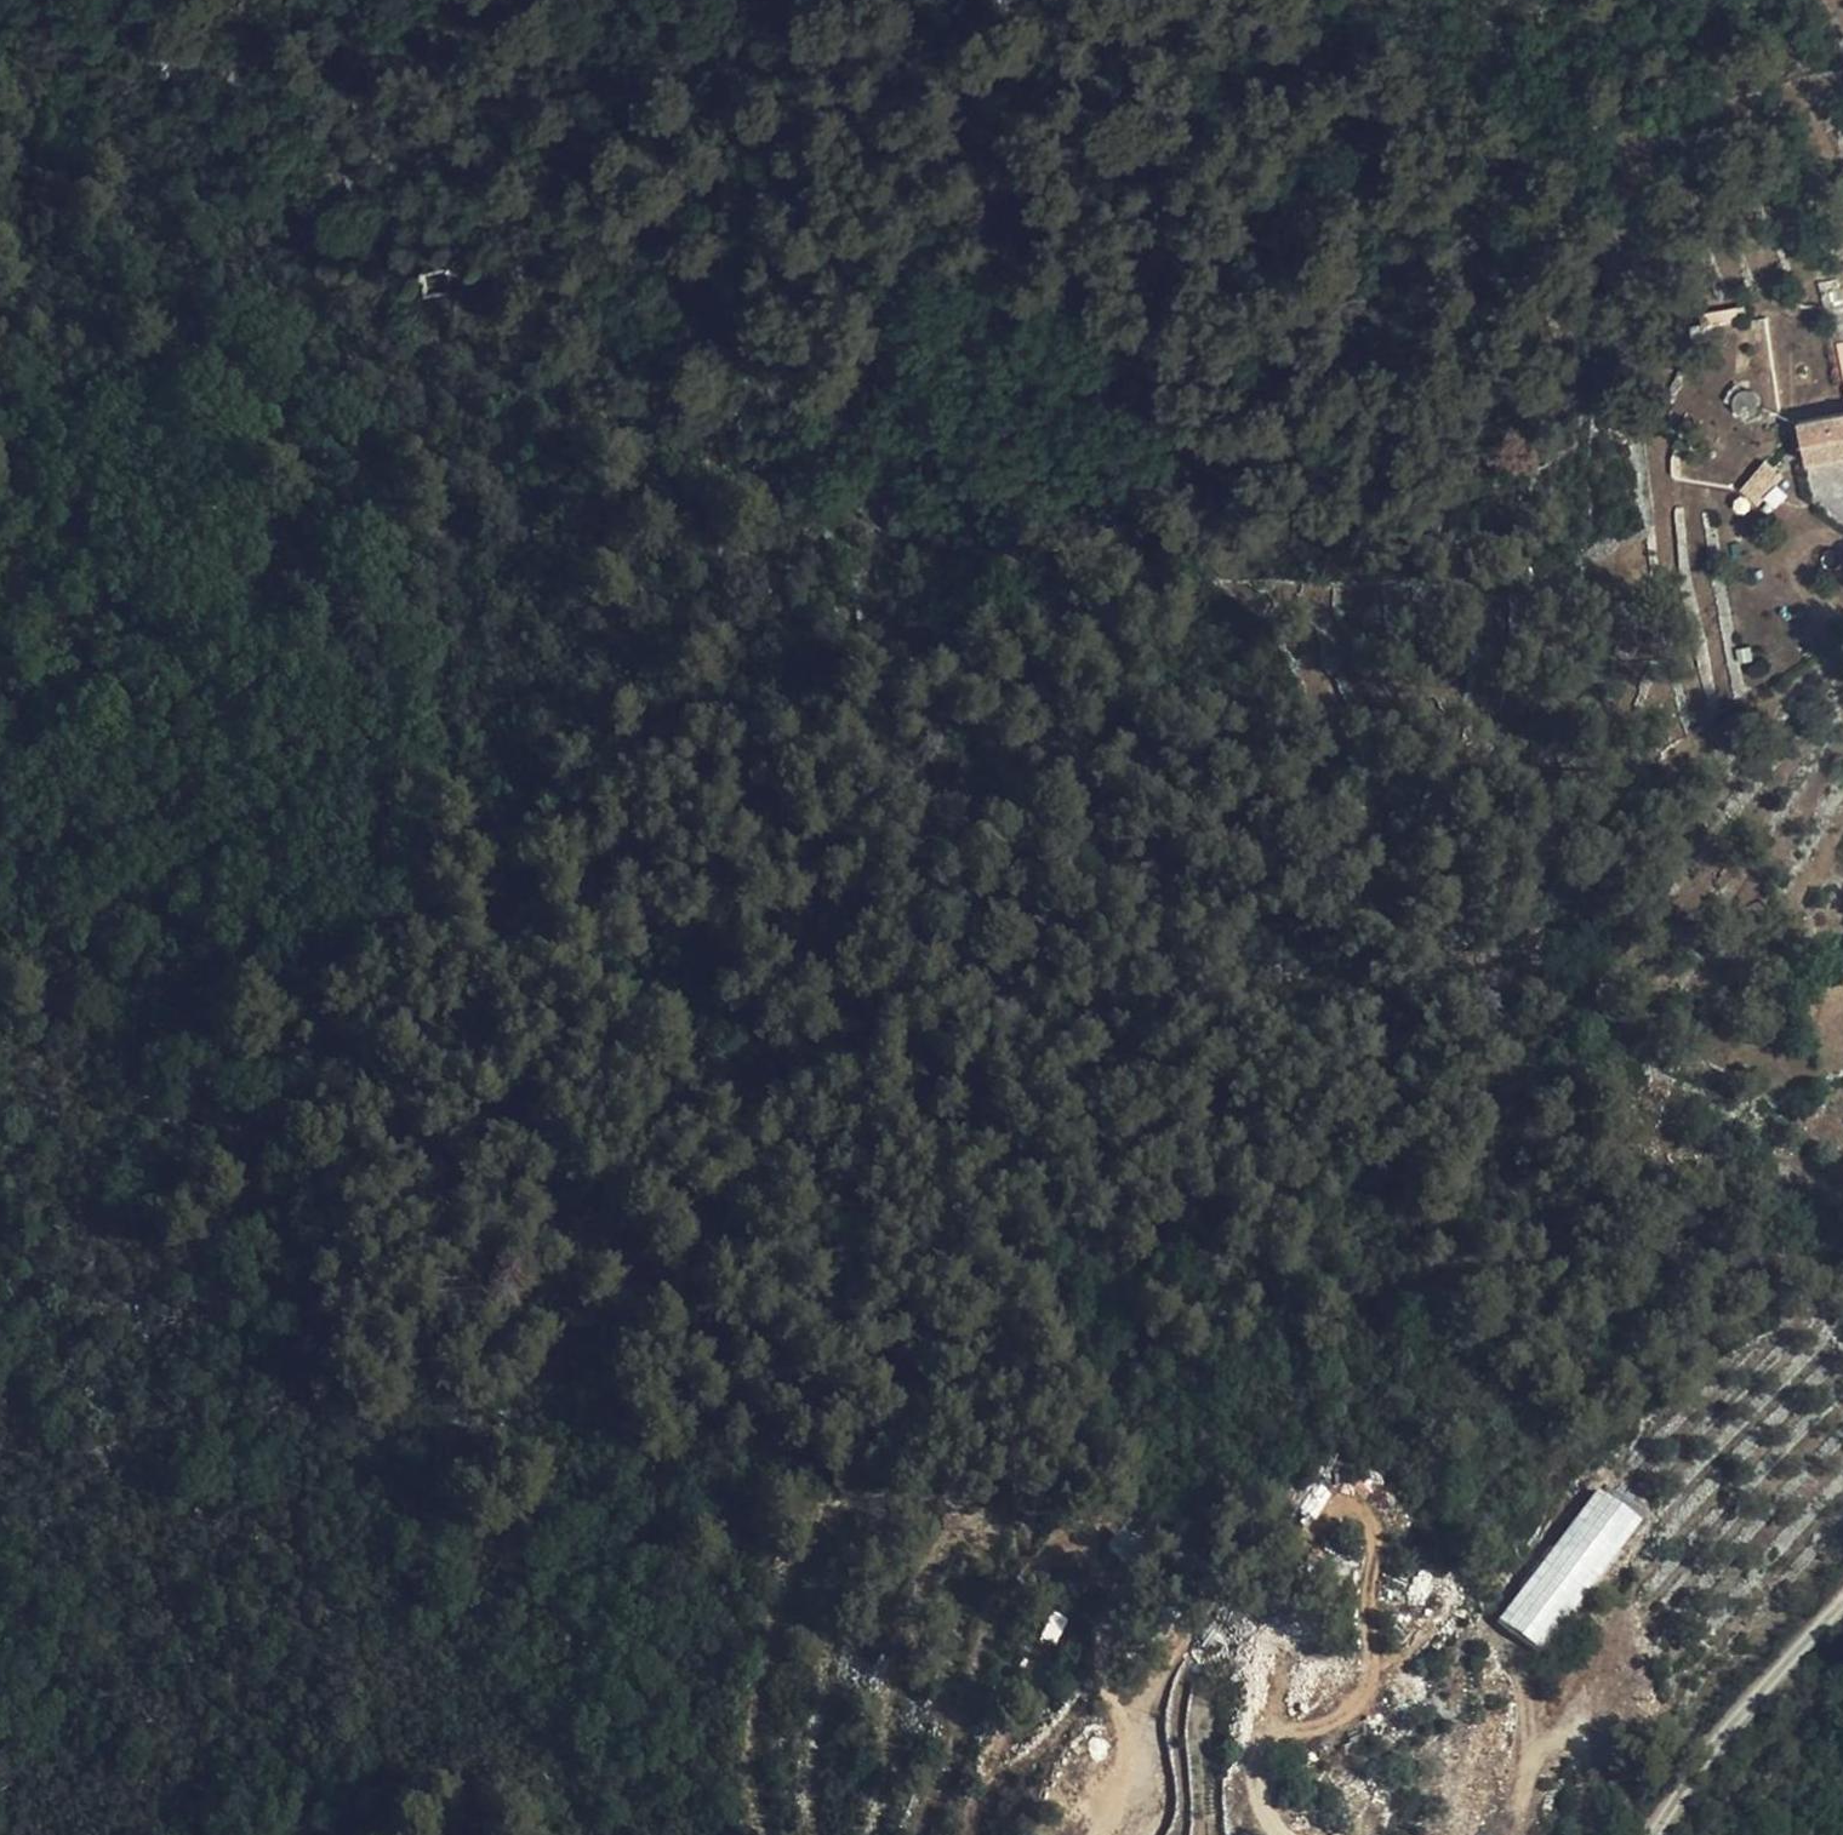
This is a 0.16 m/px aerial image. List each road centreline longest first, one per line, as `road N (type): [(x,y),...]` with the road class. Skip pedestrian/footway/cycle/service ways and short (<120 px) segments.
road 1 (residential): [(1842,1616),(1697,1772),(1659,1834)]
road 2 (track): [(1100,1834),(1119,1798),(1132,1735),(1159,1669)]

